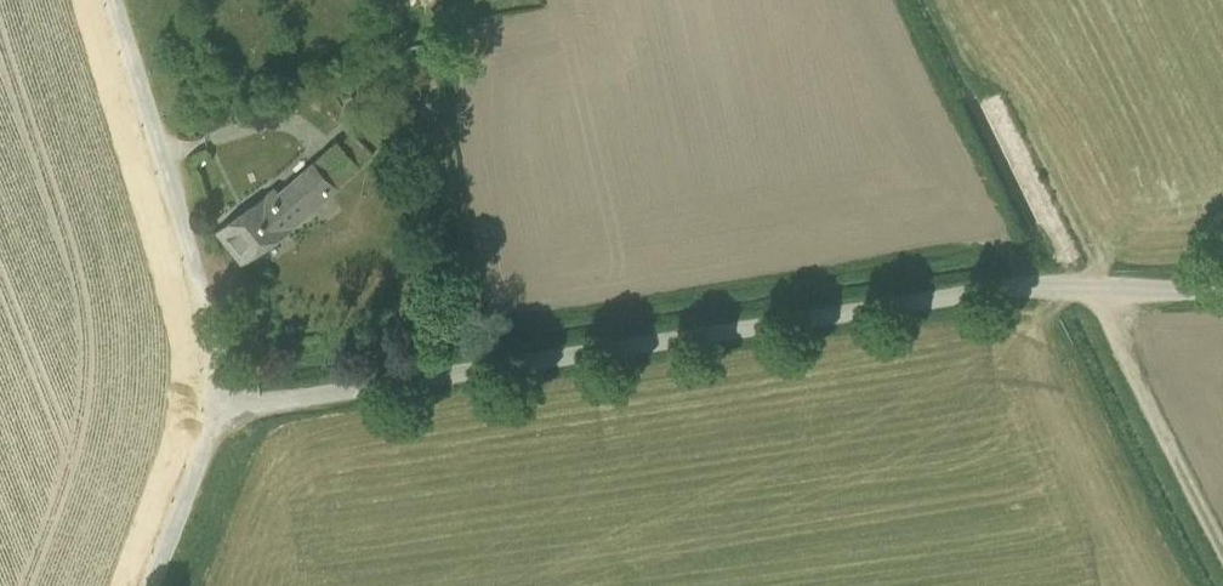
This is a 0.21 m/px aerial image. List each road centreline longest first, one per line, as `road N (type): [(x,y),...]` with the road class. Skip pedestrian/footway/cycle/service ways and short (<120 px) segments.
road 1 (unclassified): [(1222,288),(941,301),(216,408)]
road 2 (tertiary): [(116,0),(216,341),(216,408)]
road 3 (track): [(1222,559),(1091,290)]
road 4 (tertiary): [(216,408),(150,585)]

